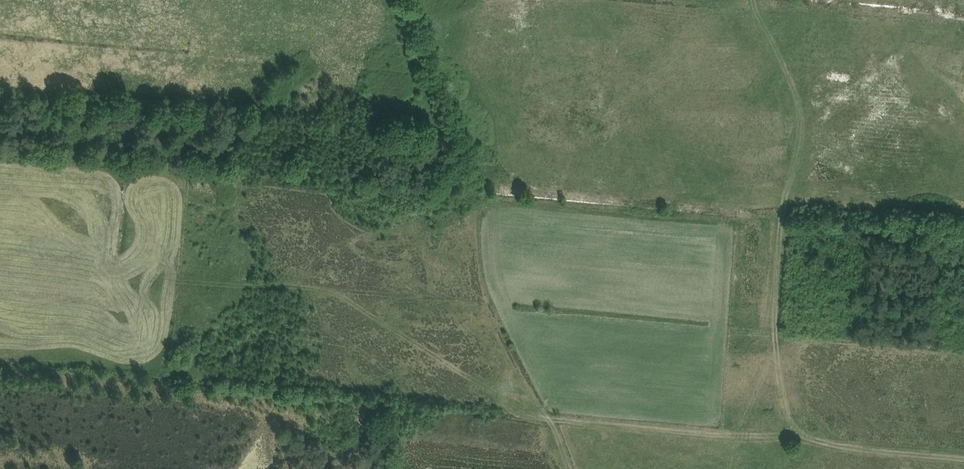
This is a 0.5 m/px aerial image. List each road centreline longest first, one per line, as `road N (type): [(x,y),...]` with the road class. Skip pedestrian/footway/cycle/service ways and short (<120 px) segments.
road 1 (track): [(572,468),(552,420),(963,452)]

